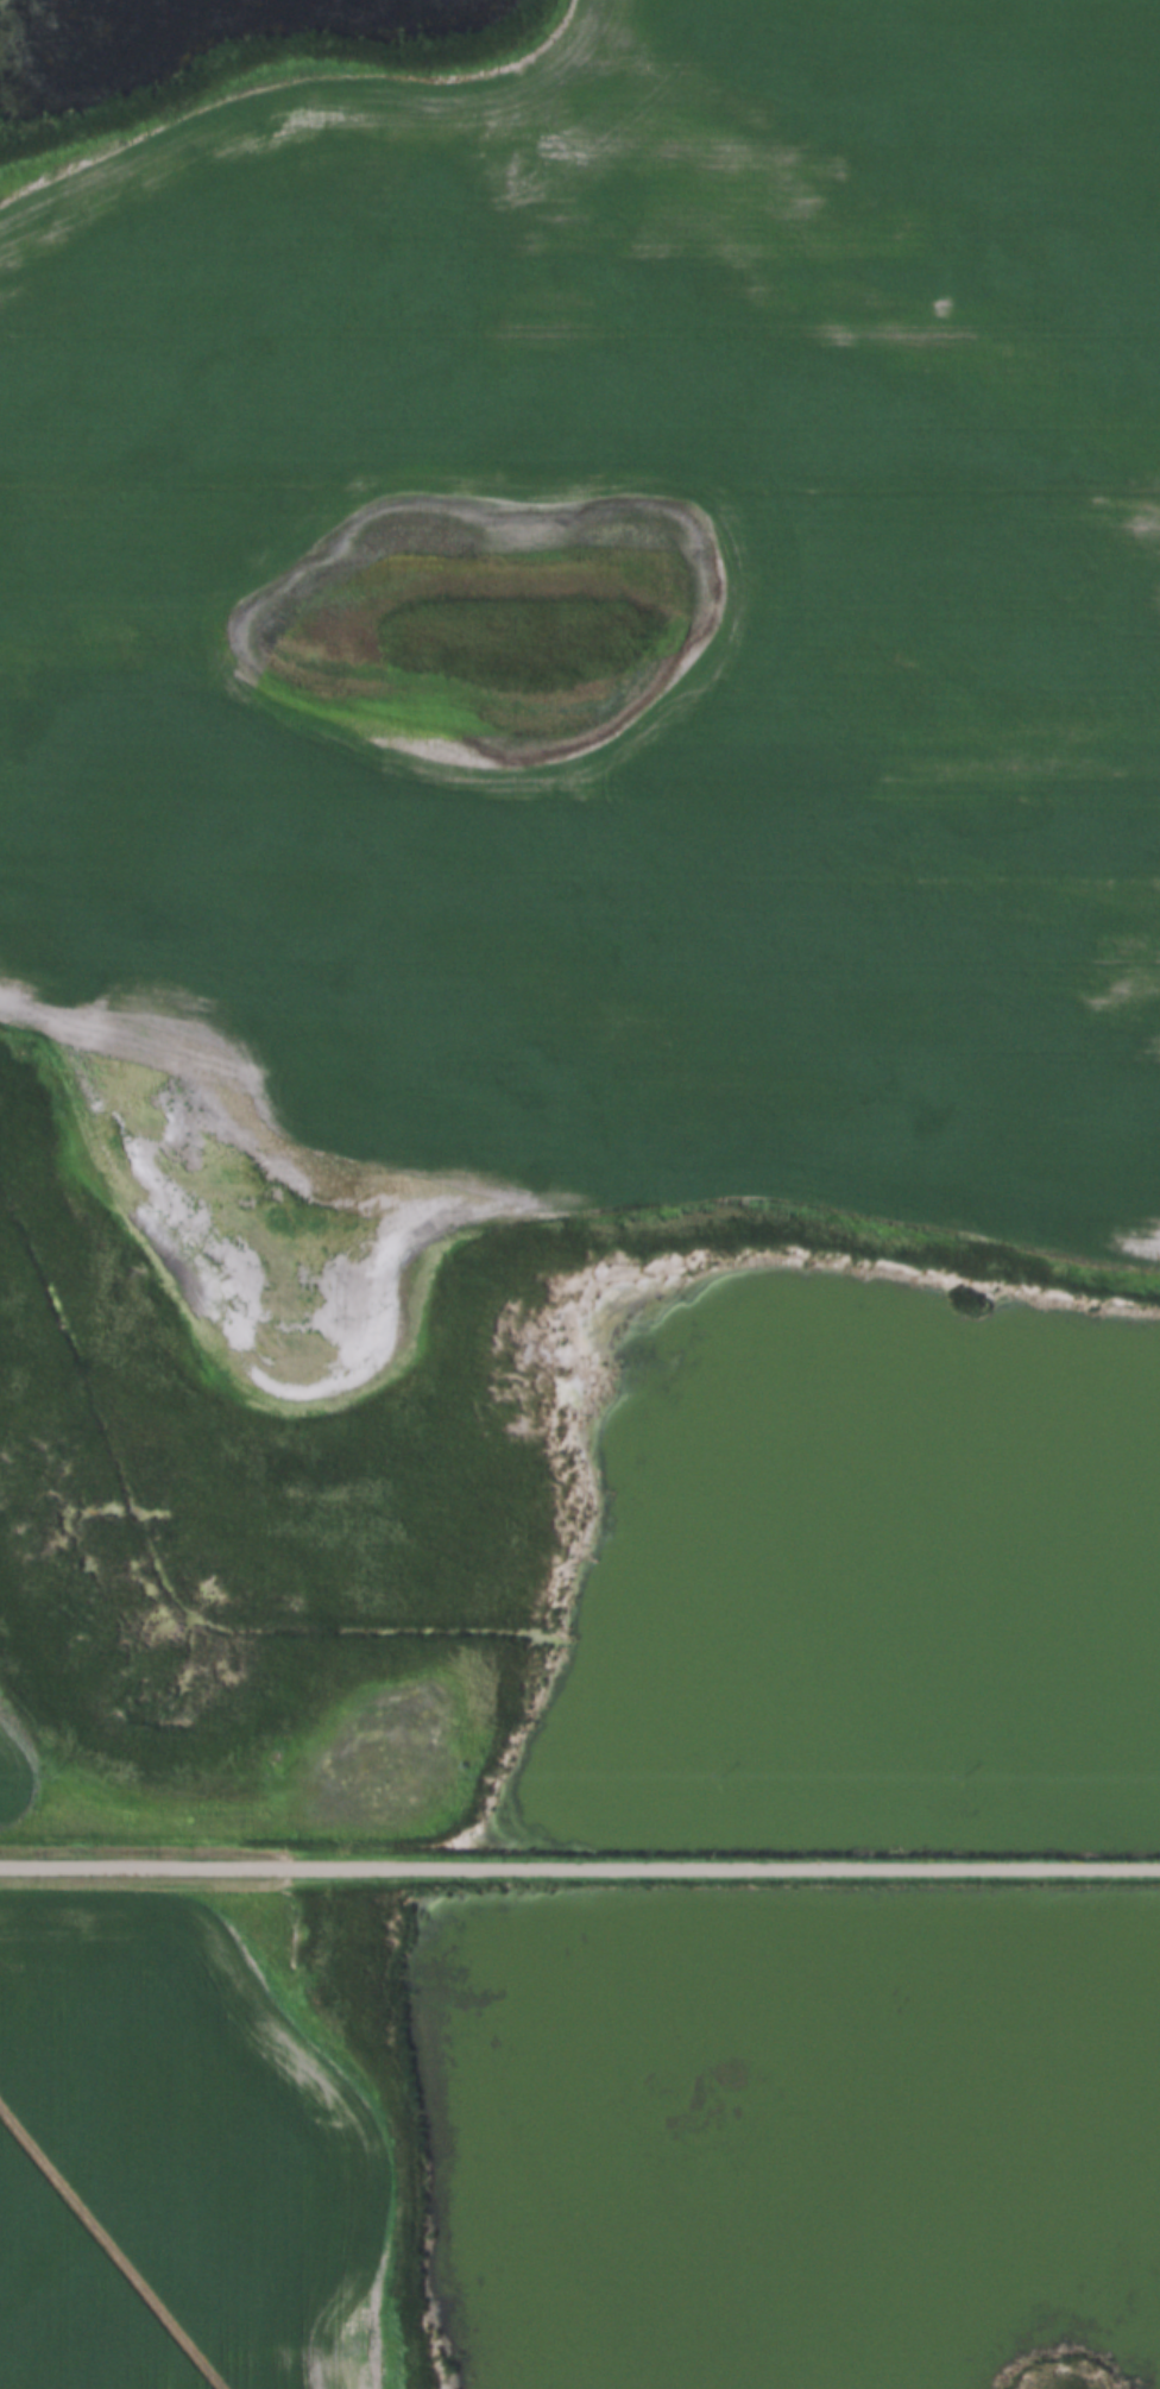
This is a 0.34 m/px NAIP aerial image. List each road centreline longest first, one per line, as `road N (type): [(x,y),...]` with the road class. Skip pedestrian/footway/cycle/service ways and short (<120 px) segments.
road 1 (residential): [(1159,1867),(0,1865)]

